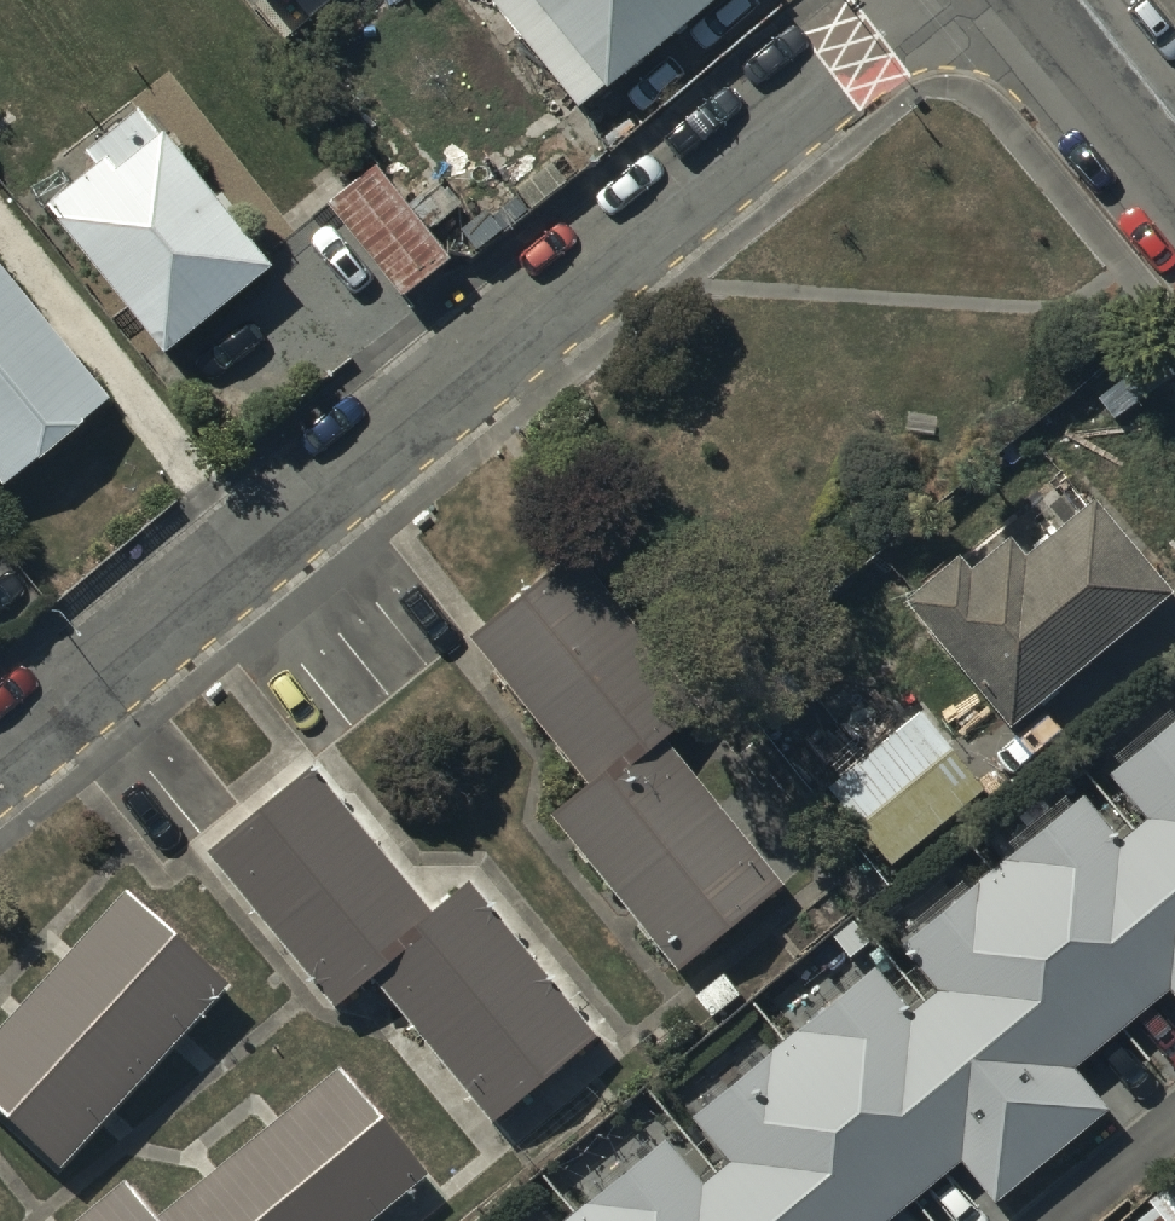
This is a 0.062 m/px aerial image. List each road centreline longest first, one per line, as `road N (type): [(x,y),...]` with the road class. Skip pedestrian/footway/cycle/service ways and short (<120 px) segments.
road 1 (residential): [(0,777),(930,0)]
road 2 (residential): [(1045,0),(1174,160)]

